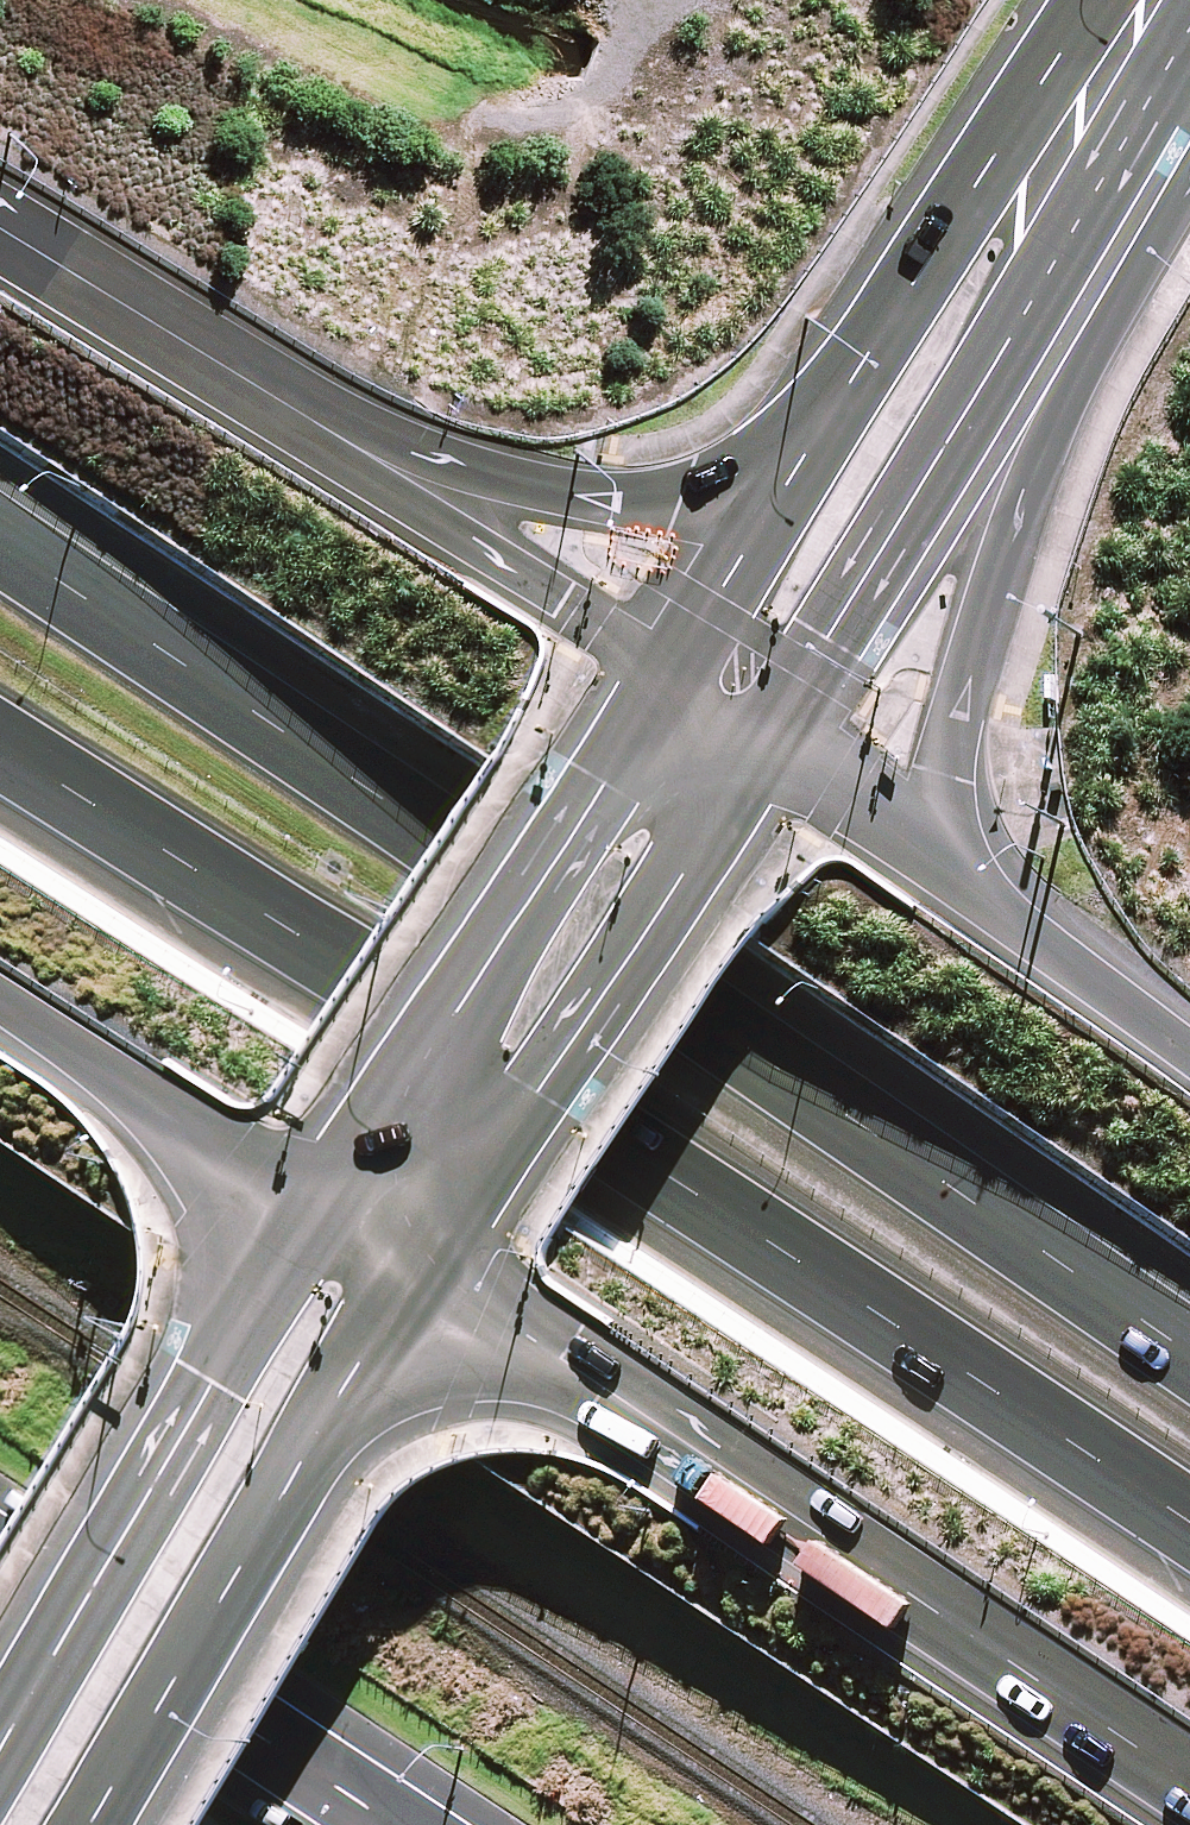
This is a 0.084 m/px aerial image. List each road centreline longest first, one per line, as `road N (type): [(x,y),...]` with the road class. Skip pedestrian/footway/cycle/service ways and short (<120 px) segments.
road 1 (motorway): [(0,532),(1189,1356)]
road 2 (motorway): [(1189,1524),(491,1049),(0,745)]
road 3 (motorway): [(1189,1770),(584,1366),(438,1278)]
road 4 (tertiary): [(0,1764),(340,1216)]
road 5 (tertiary): [(438,1278),(103,1824)]
road 6 (secondary): [(340,1216),(670,677)]
road 7 (secondary): [(763,741),(438,1278)]
road 8 (secondary): [(789,479),(959,204),(1098,0)]
road 9 (motorway): [(967,410),(990,587),(946,775),(970,896)]
road 10 (residential): [(387,1824),(0,1566)]
road 11 (secondary): [(1189,36),(967,410)]
road 12 (motorway): [(0,232),(369,460)]
road 13 (motorway): [(369,460),(498,498),(604,505),(673,507),(789,479)]
road 14 (motorway): [(340,1216),(0,995)]
road 15 (secondary): [(967,410),(763,741)]
road 16 (motorway): [(369,460),(393,486),(670,677)]
road 17 (motorway): [(970,896),(1189,1064)]
road 18 (motorway): [(763,741),(970,896)]
road 19 (secondary): [(670,677),(789,479)]

